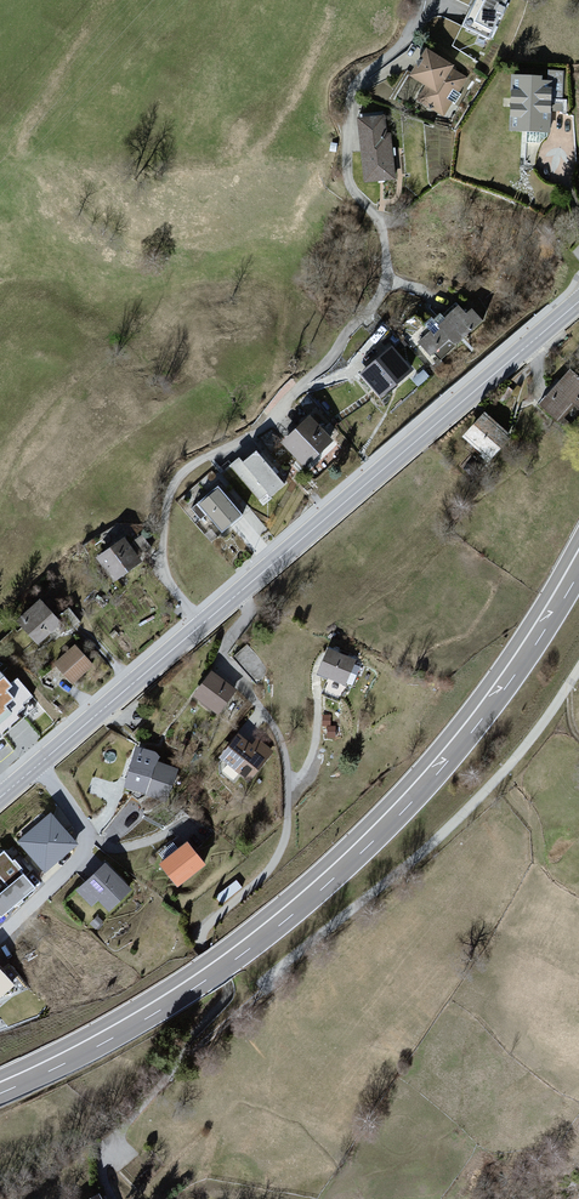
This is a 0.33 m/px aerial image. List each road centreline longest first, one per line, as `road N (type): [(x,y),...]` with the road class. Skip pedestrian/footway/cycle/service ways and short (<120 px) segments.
road 1 (trunk): [(0,1087),(200,981),(304,900),(415,792),(504,683),(578,564)]
road 2 (tertiary): [(0,799),(578,305)]

